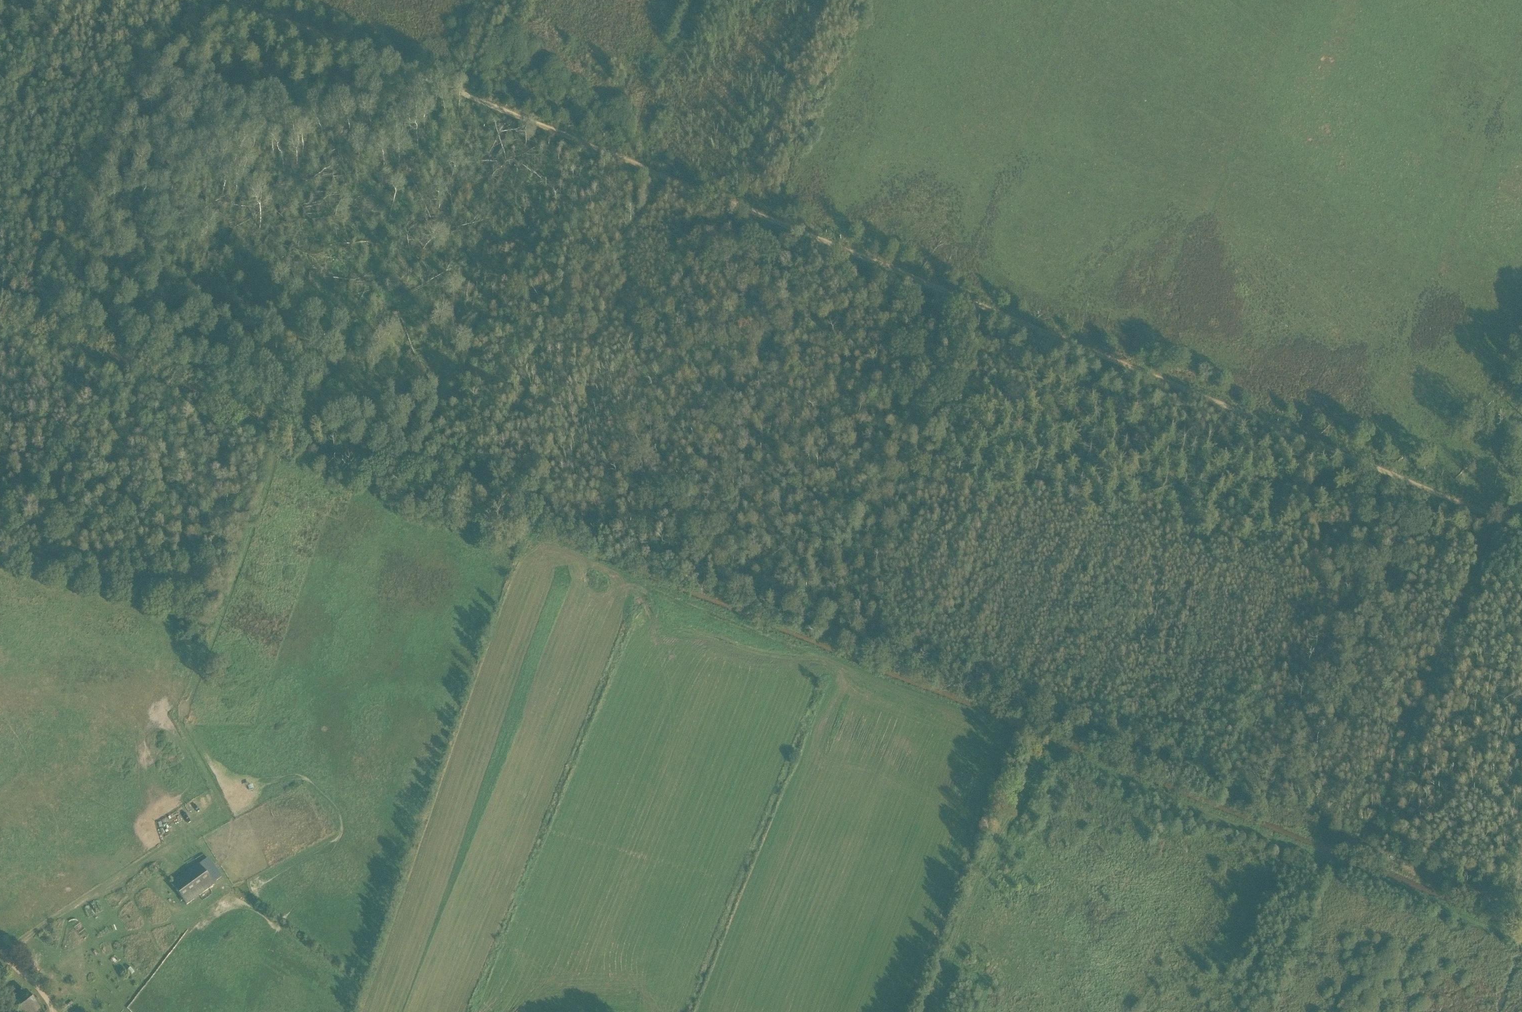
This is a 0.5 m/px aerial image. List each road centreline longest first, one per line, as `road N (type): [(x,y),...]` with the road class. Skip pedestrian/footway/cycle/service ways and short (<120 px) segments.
road 1 (track): [(460,93),(1494,517)]
road 2 (track): [(232,0),(460,93)]

